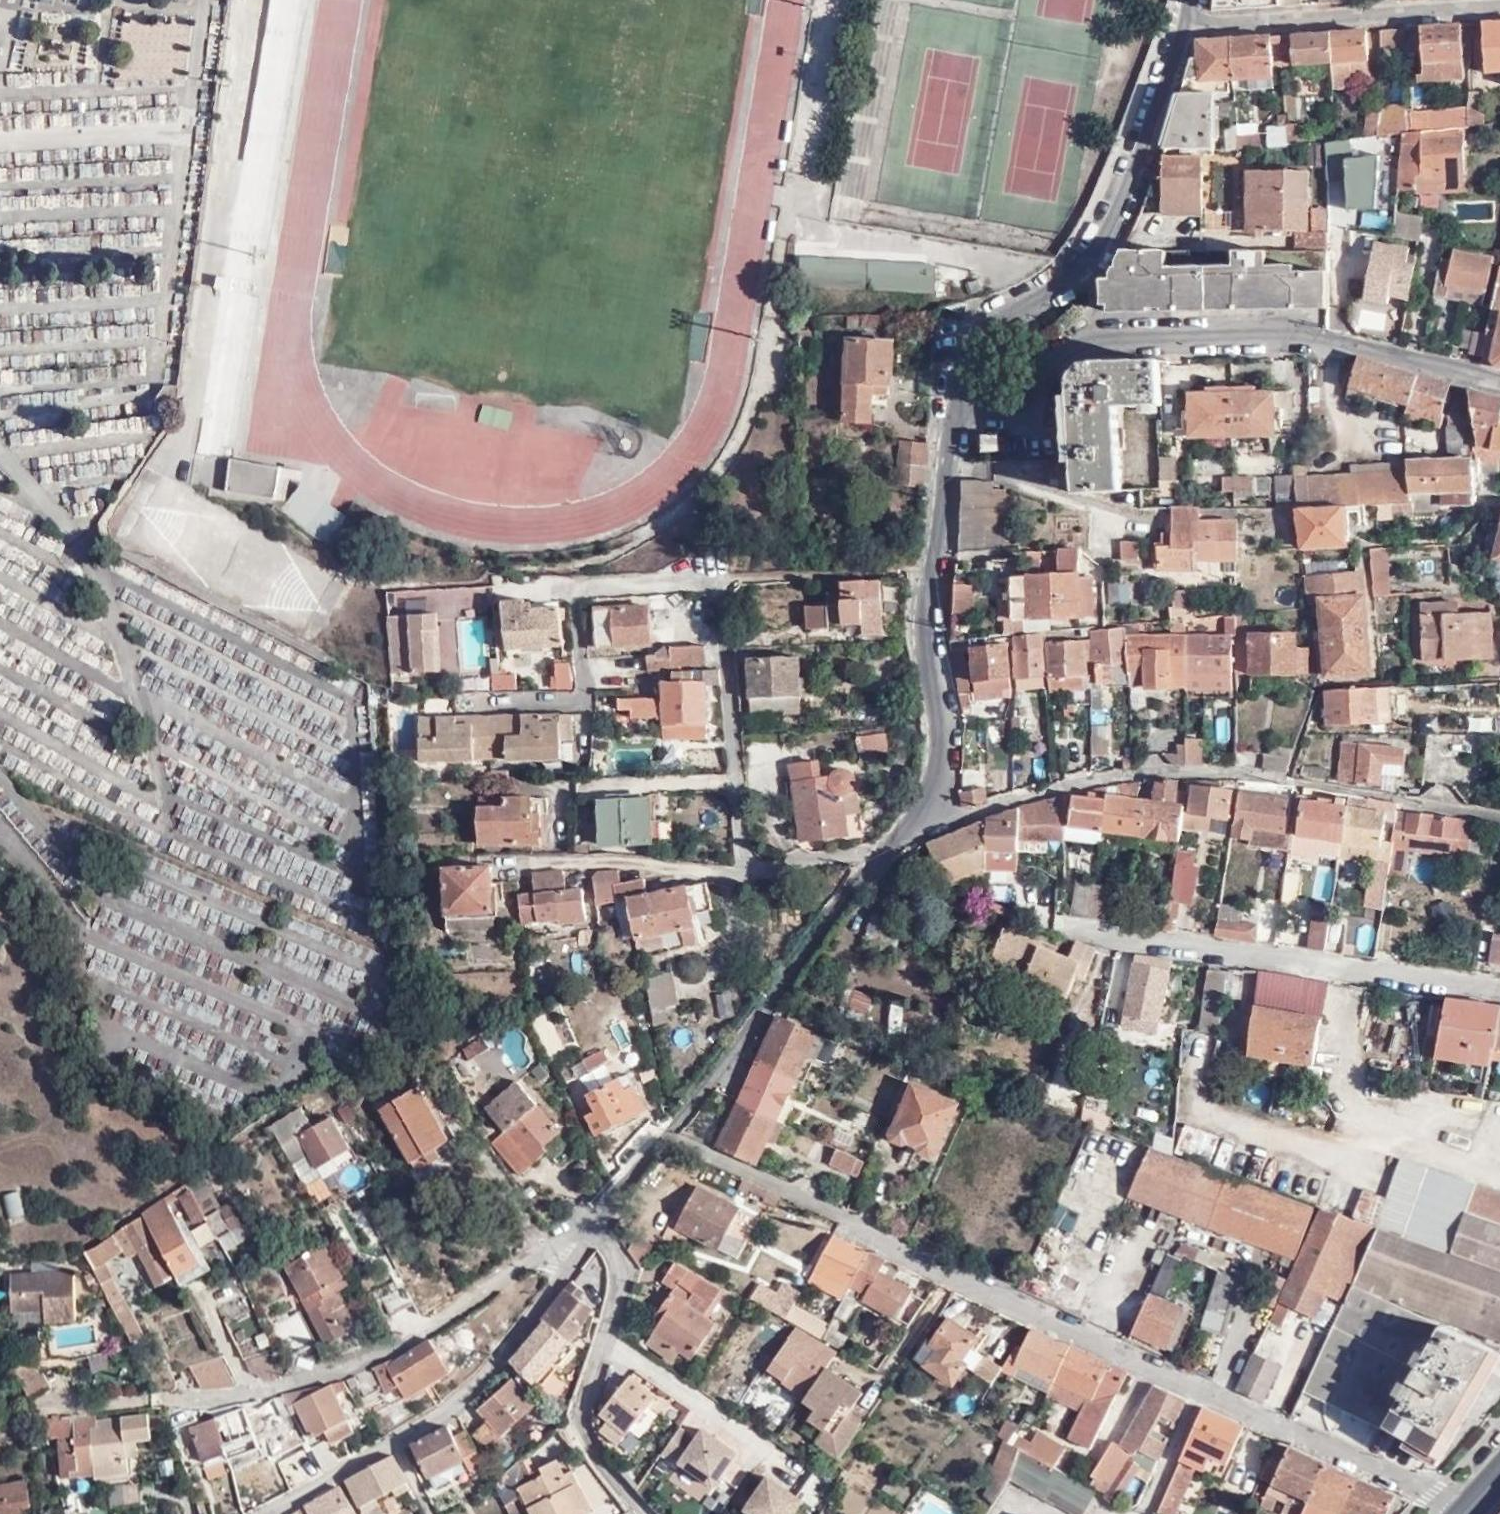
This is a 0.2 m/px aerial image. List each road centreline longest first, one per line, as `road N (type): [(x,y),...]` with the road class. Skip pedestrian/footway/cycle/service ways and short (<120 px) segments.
road 1 (residential): [(846,1219),(896,1252),(1470,1510)]
road 2 (residential): [(747,871),(717,578),(575,585),(581,701),(469,700)]
road 3 (residential): [(949,333),(1330,344),(1499,378)]
road 4 (residential): [(949,333),(919,634),(940,724),(906,839)]
road 5 (residential): [(906,839),(857,879),(593,1225)]
road 6 (residential): [(167,1406),(316,1383),(593,1225)]
road 7 (residential): [(259,1513),(396,1445),(508,1355),(593,1225)]
road 8 (residential): [(1070,927),(1499,989)]
road 9 (residential): [(1180,23),(1094,250),(949,333)]
road 10 (residential): [(593,1225),(628,1276),(578,1423),(644,1513)]
road 11 (residential): [(1180,23),(1499,6)]
road 12 (residential): [(513,861),(747,871)]
road 13 (residential): [(747,871),(906,839)]

